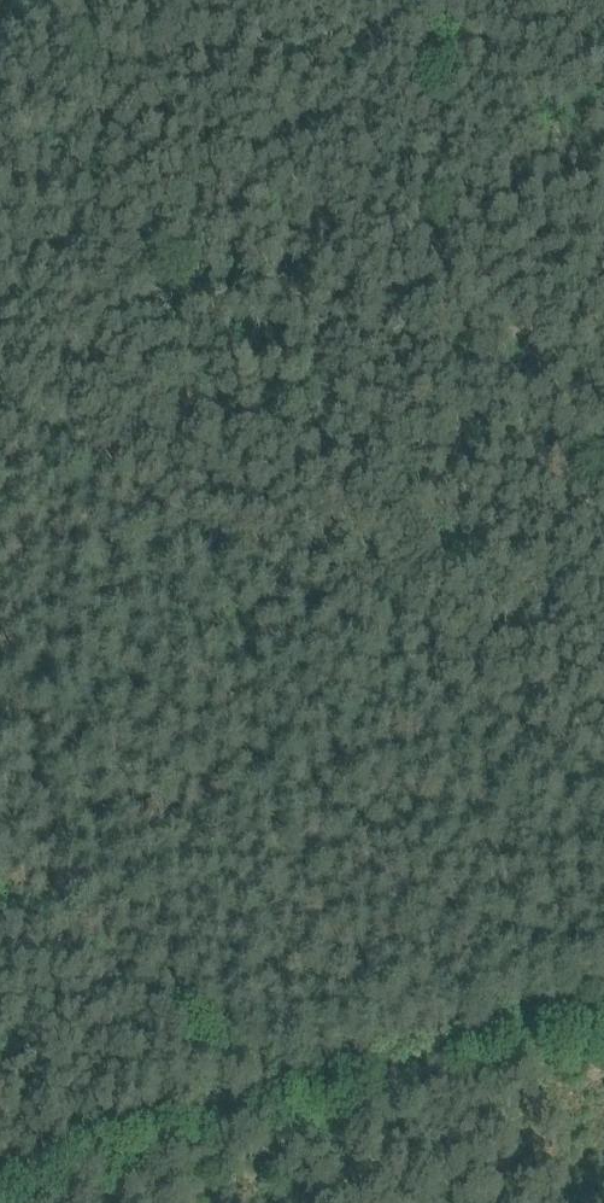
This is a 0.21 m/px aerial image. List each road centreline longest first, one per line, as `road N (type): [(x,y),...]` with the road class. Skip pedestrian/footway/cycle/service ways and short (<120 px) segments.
road 1 (track): [(0,1154),(603,1003)]

